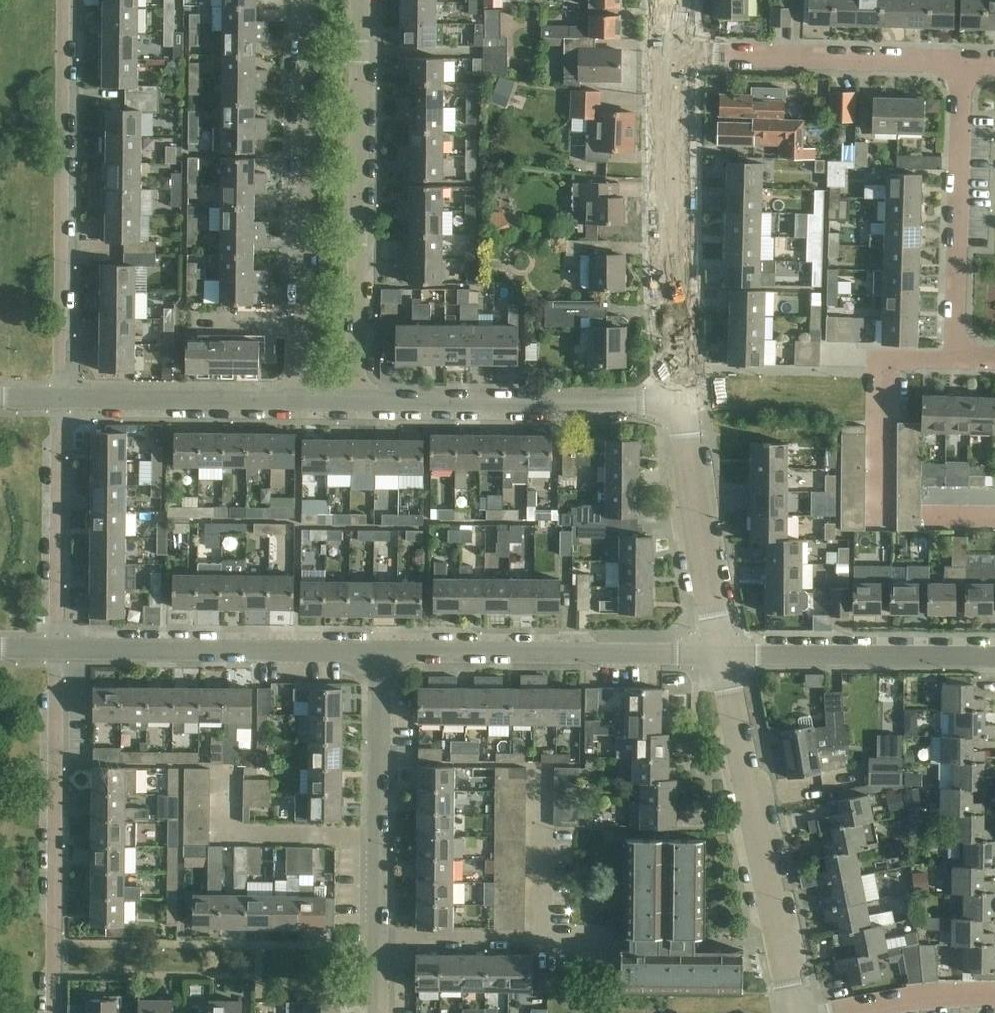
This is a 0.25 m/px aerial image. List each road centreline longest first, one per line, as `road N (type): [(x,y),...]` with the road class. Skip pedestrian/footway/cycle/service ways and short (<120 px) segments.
road 1 (residential): [(364,0),(356,401)]
road 2 (residential): [(305,401),(308,0)]
road 3 (residential): [(59,399),(67,0)]
road 4 (residential): [(55,1012),(57,648)]
road 5 (residential): [(796,1012),(722,656)]
road 6 (residential): [(679,404),(672,55)]
road 7 (residential): [(380,653),(722,656)]
road 8 (residential): [(57,648),(380,653)]
road 9 (residential): [(356,401),(679,404)]
road 10 (residential): [(954,359),(961,63)]
road 11 (residential): [(672,55),(961,63)]
road 12 (residential): [(378,937),(380,653)]
road 13 (residential): [(994,657),(722,656)]
road 14 (residential): [(722,656),(679,404)]
road 15 (residential): [(57,648),(59,399)]
road 16 (residential): [(59,399),(305,401)]
road 17 (residential): [(378,937),(540,938)]
road 18 (residential): [(994,996),(952,994),(847,1012)]

